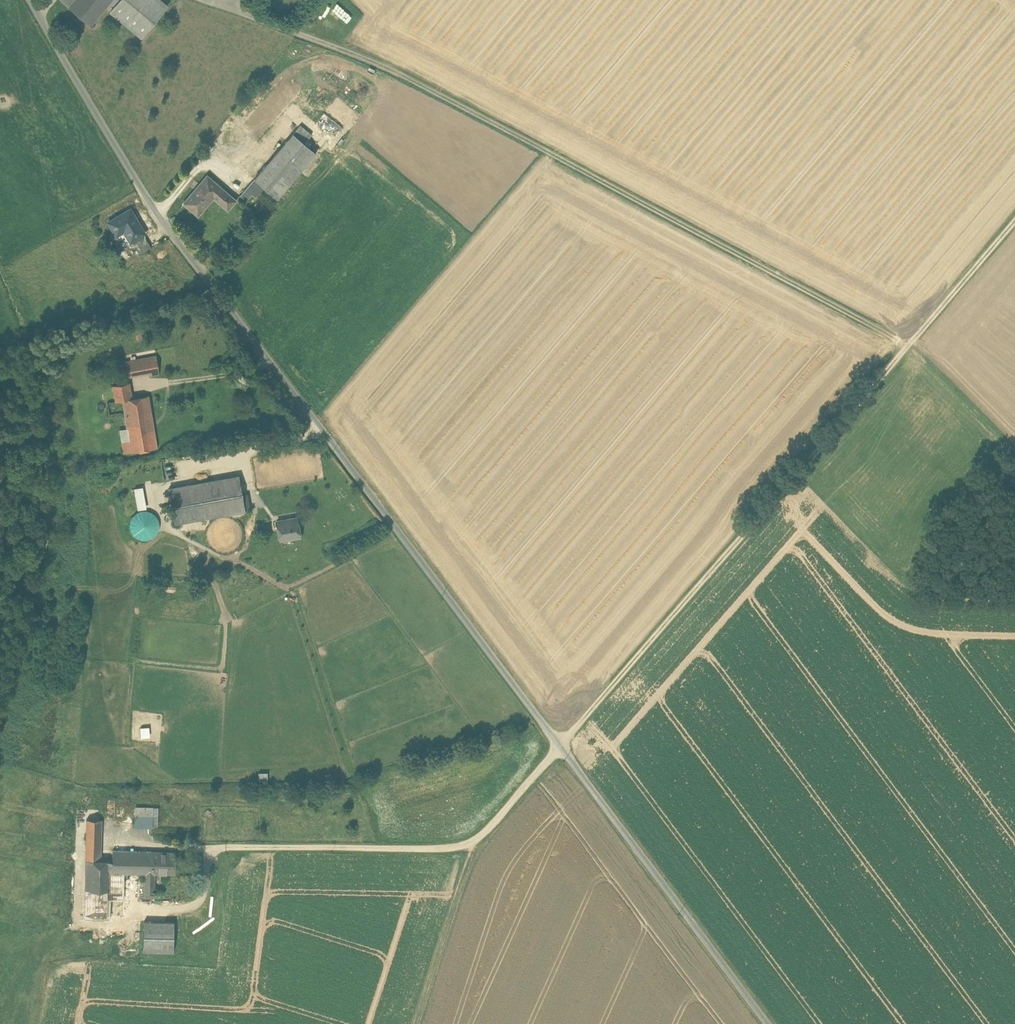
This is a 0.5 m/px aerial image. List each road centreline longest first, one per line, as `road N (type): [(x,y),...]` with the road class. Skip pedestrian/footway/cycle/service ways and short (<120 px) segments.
road 1 (unclassified): [(32,0),(144,193),(769,1023)]
road 2 (track): [(1014,222),(559,746)]
road 3 (track): [(910,345),(330,45)]
road 4 (track): [(417,1023),(476,839)]

